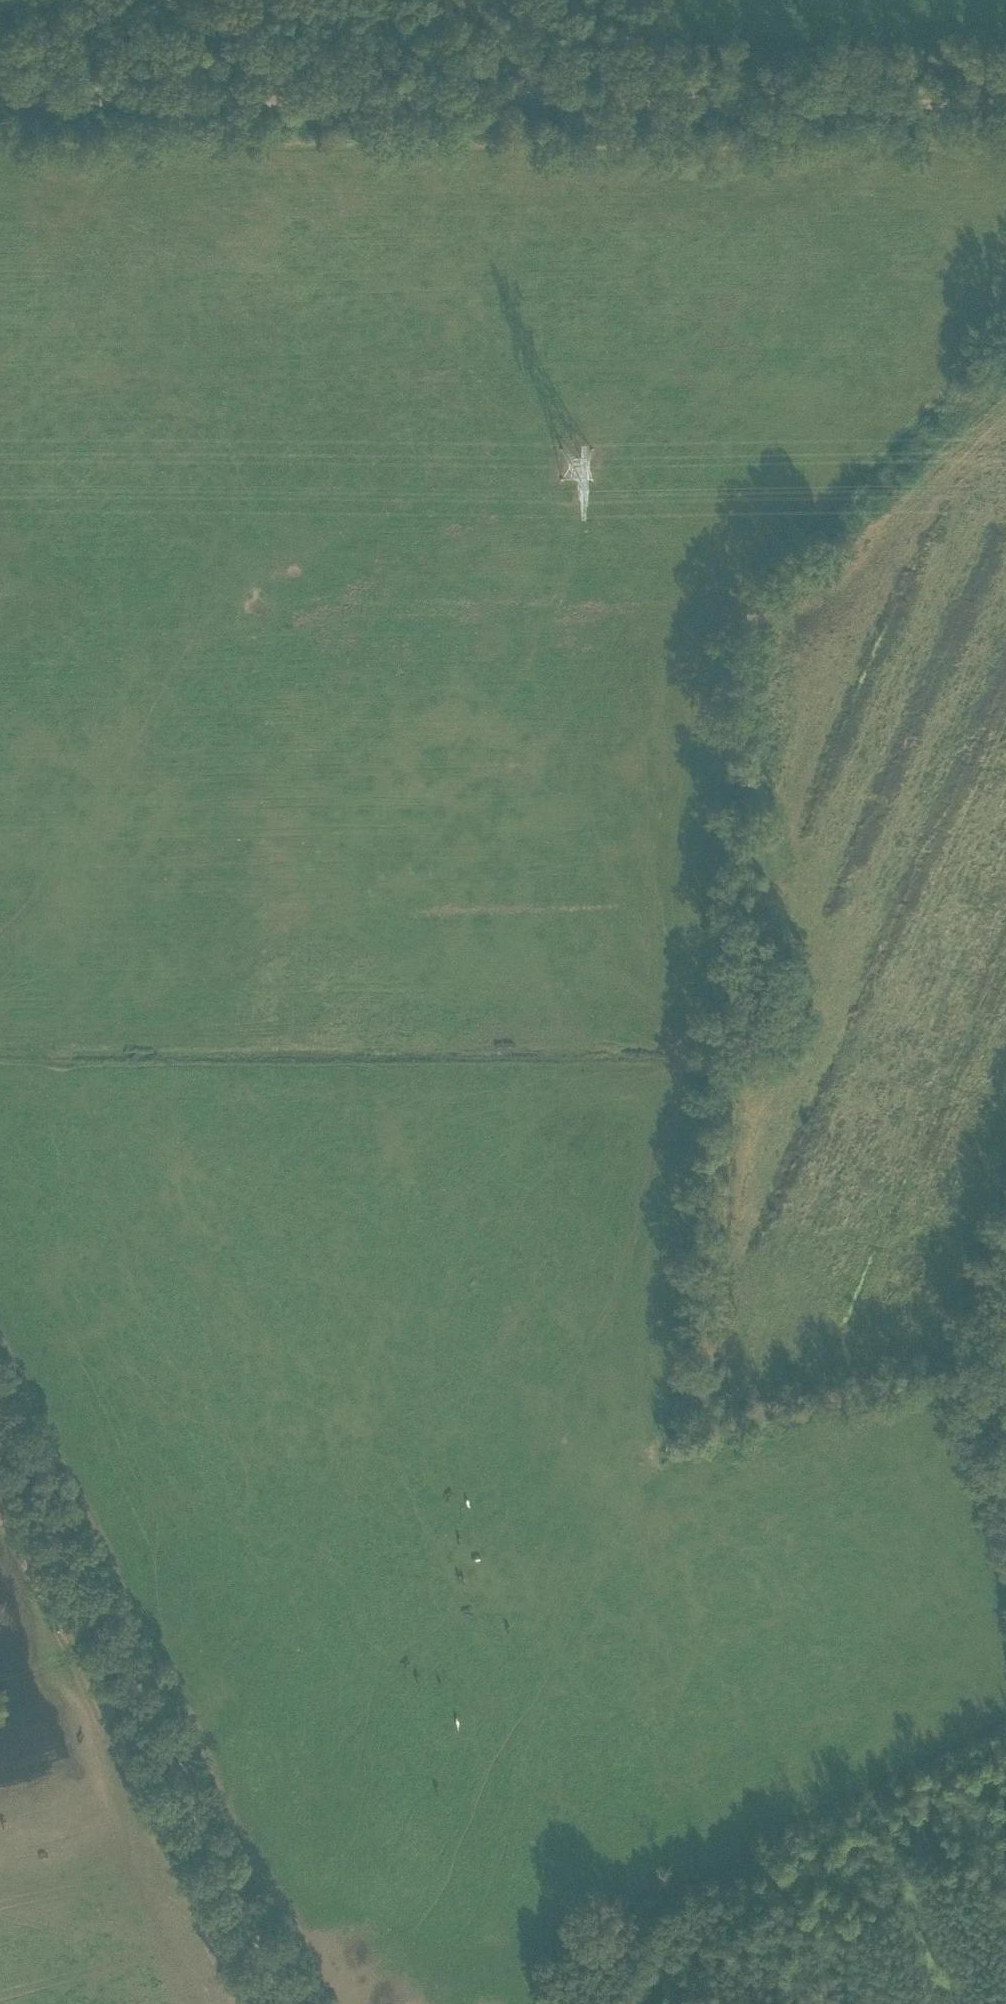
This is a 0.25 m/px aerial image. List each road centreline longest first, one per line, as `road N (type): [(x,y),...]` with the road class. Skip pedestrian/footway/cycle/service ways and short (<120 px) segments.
road 1 (track): [(1005,106),(0,107)]
road 2 (track): [(279,2003),(0,1404)]
road 3 (track): [(204,0),(0,58)]

